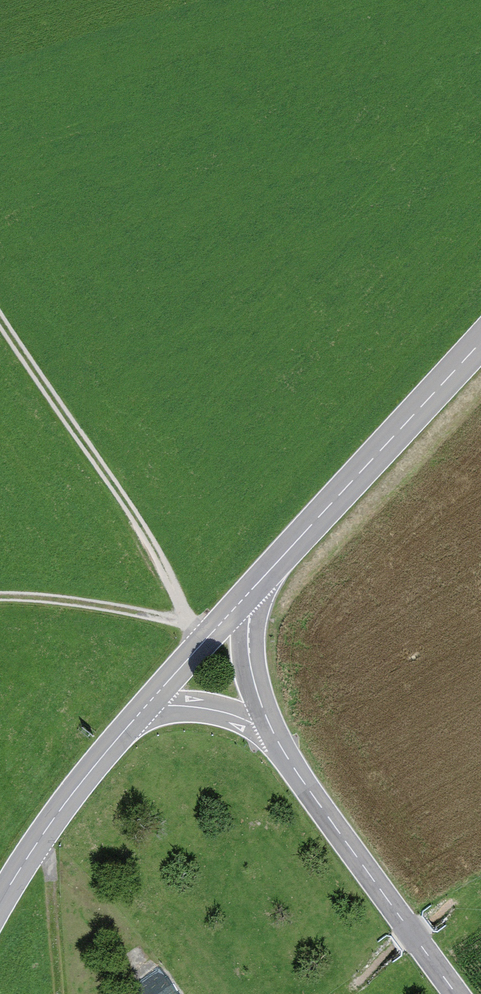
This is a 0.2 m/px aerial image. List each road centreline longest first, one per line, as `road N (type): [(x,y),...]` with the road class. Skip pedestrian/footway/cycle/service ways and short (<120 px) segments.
road 1 (track): [(0,319),(151,540),(185,622)]
road 2 (secondary): [(480,342),(252,590)]
road 3 (secondary): [(272,731),(457,993)]
road 4 (secondary): [(145,708),(73,794),(0,903)]
road 5 (track): [(45,832),(59,993)]
road 6 (secondary): [(252,590),(145,708)]
road 7 (secondary): [(252,590),(249,655),(272,731)]
road 8 (secondary): [(272,731),(210,709),(145,708)]

